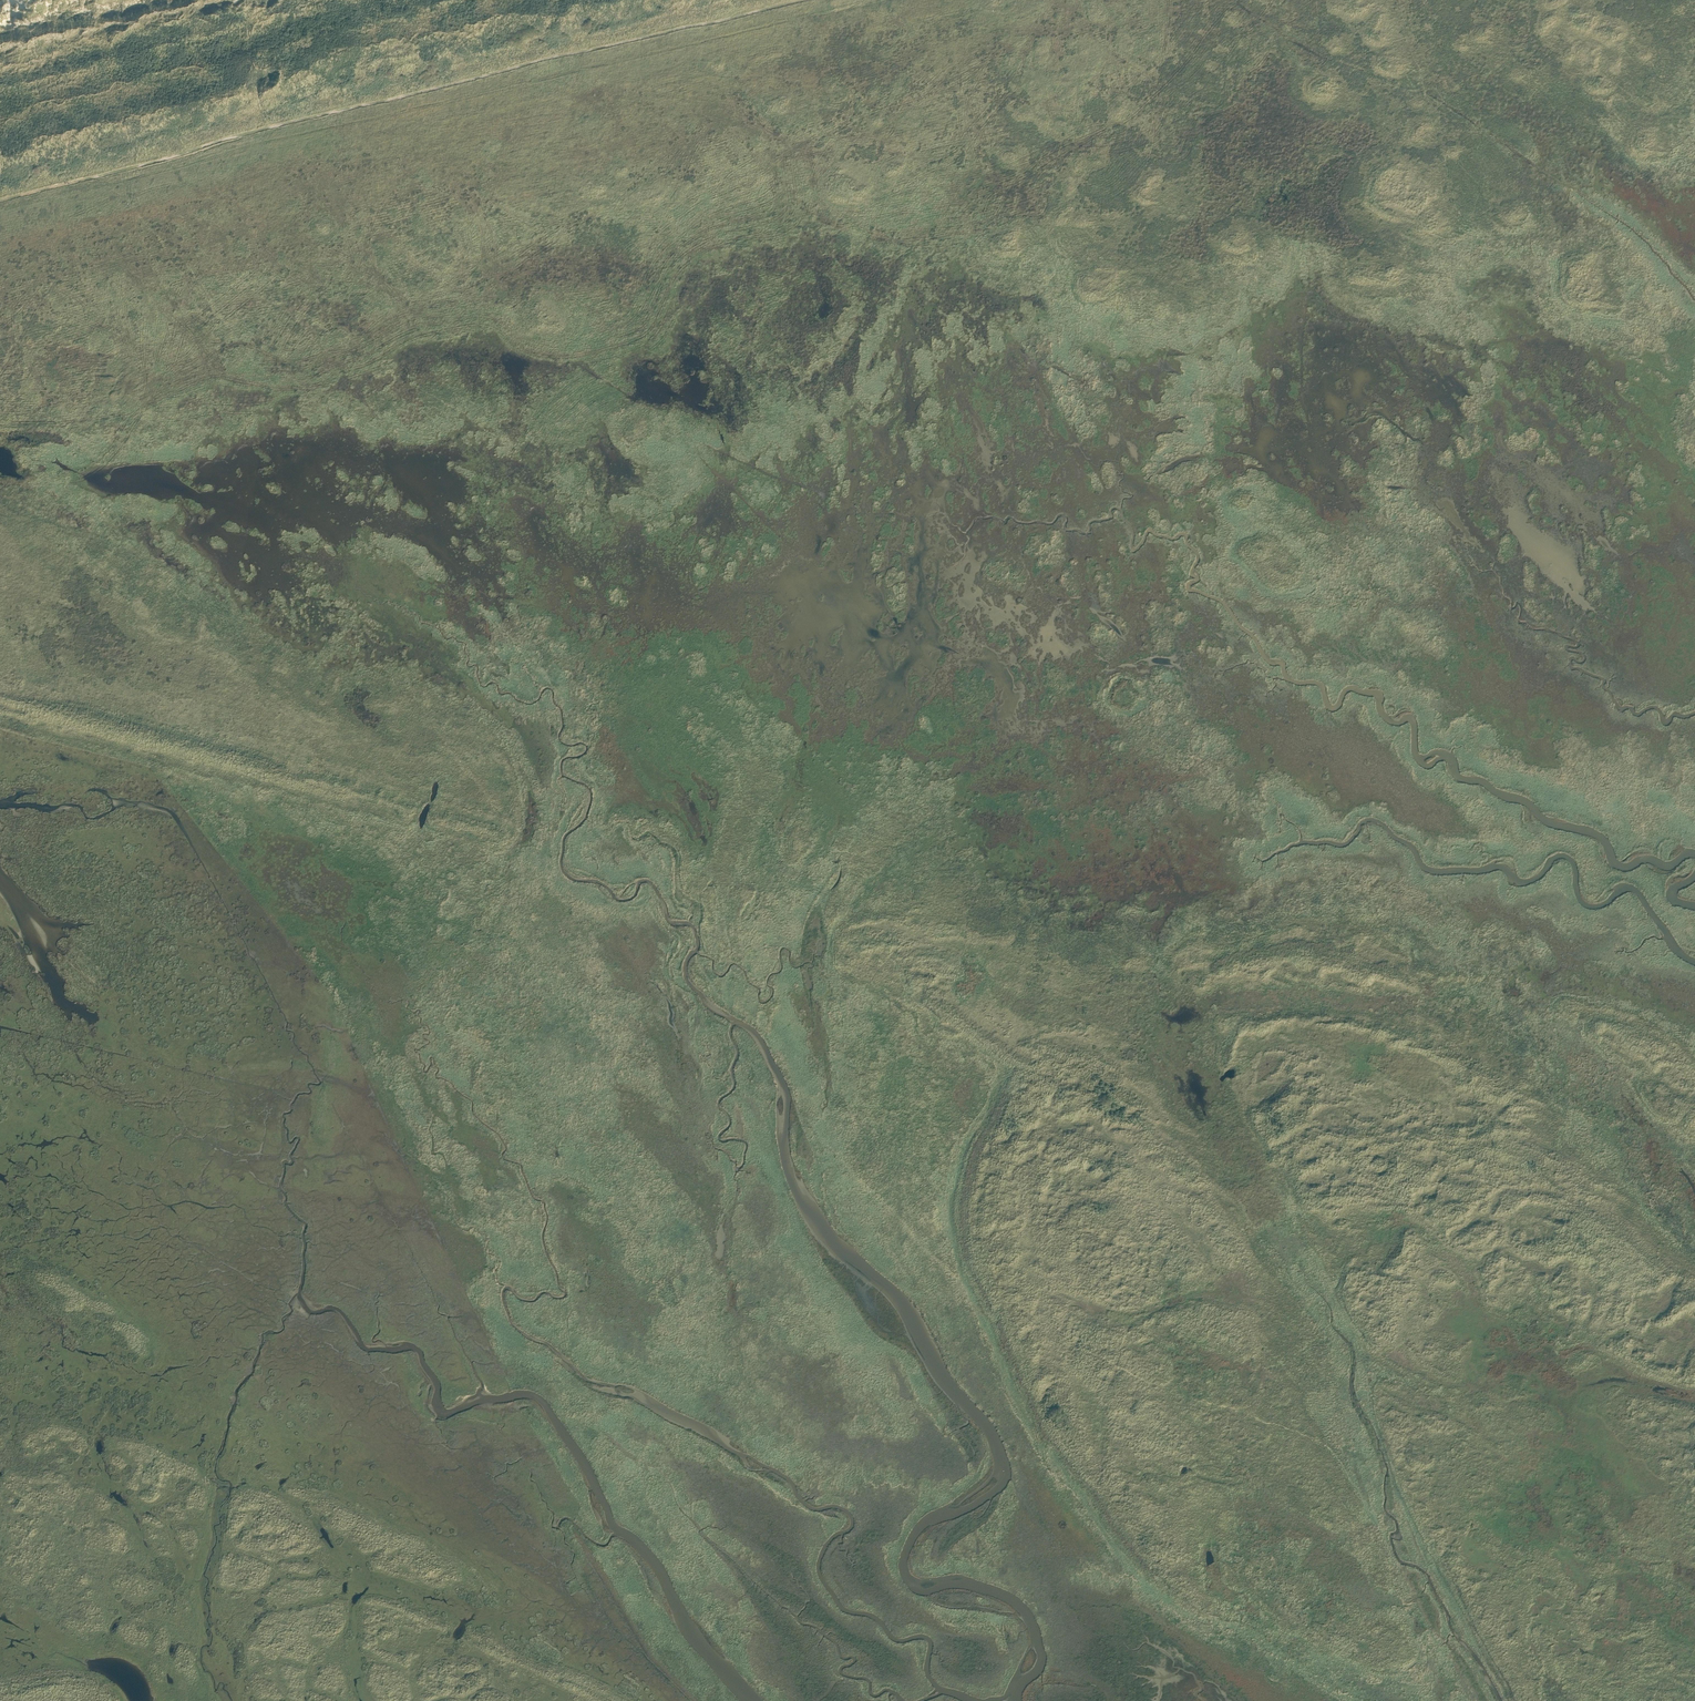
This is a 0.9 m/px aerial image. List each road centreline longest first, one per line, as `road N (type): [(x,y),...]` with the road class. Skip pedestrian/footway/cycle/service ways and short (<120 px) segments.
road 1 (track): [(0,201),(266,128),(805,0)]

